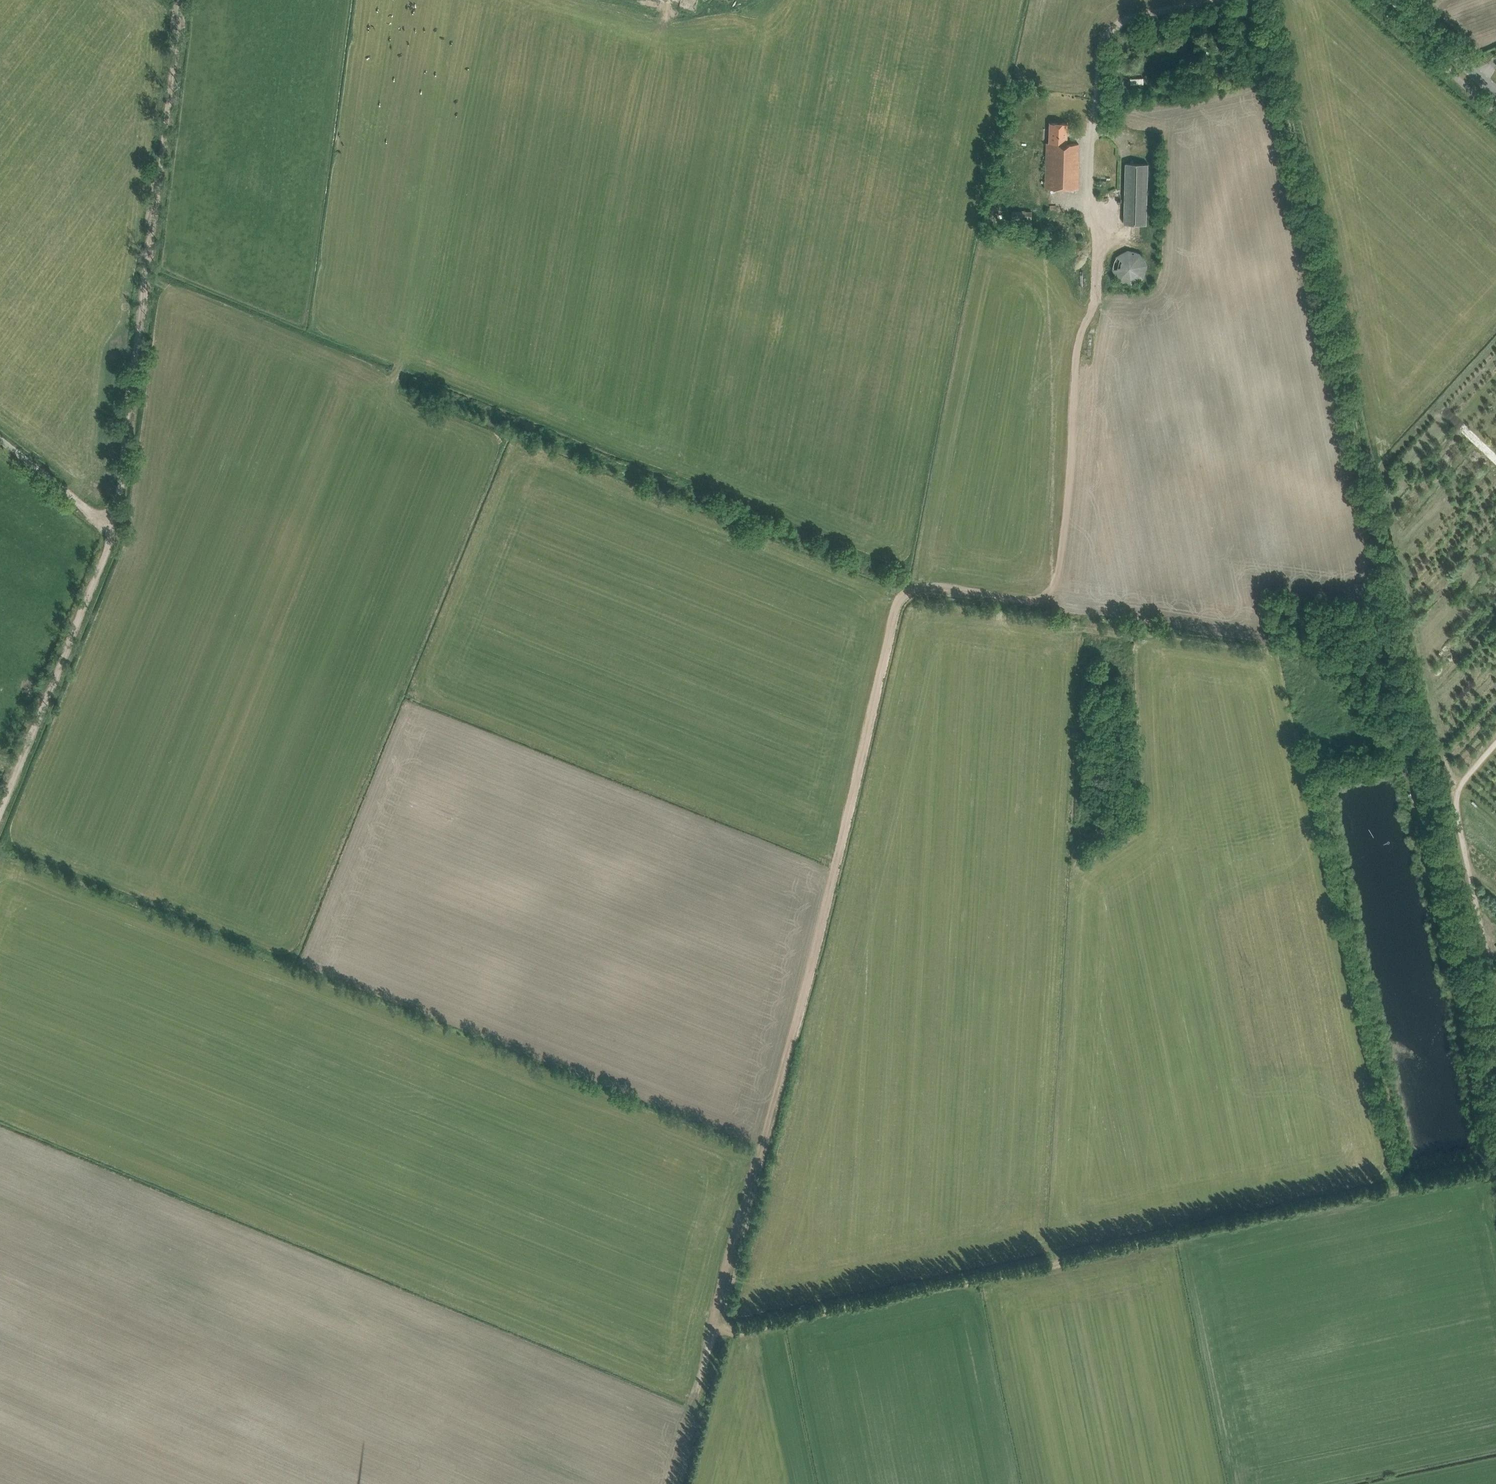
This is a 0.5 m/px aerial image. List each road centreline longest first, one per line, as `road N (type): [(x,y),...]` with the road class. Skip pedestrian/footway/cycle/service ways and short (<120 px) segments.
road 1 (track): [(1267,0),(1495,1082)]
road 2 (track): [(110,528),(180,0)]
road 3 (track): [(0,797),(110,528)]
road 4 (tertiary): [(1495,94),(1393,0)]

